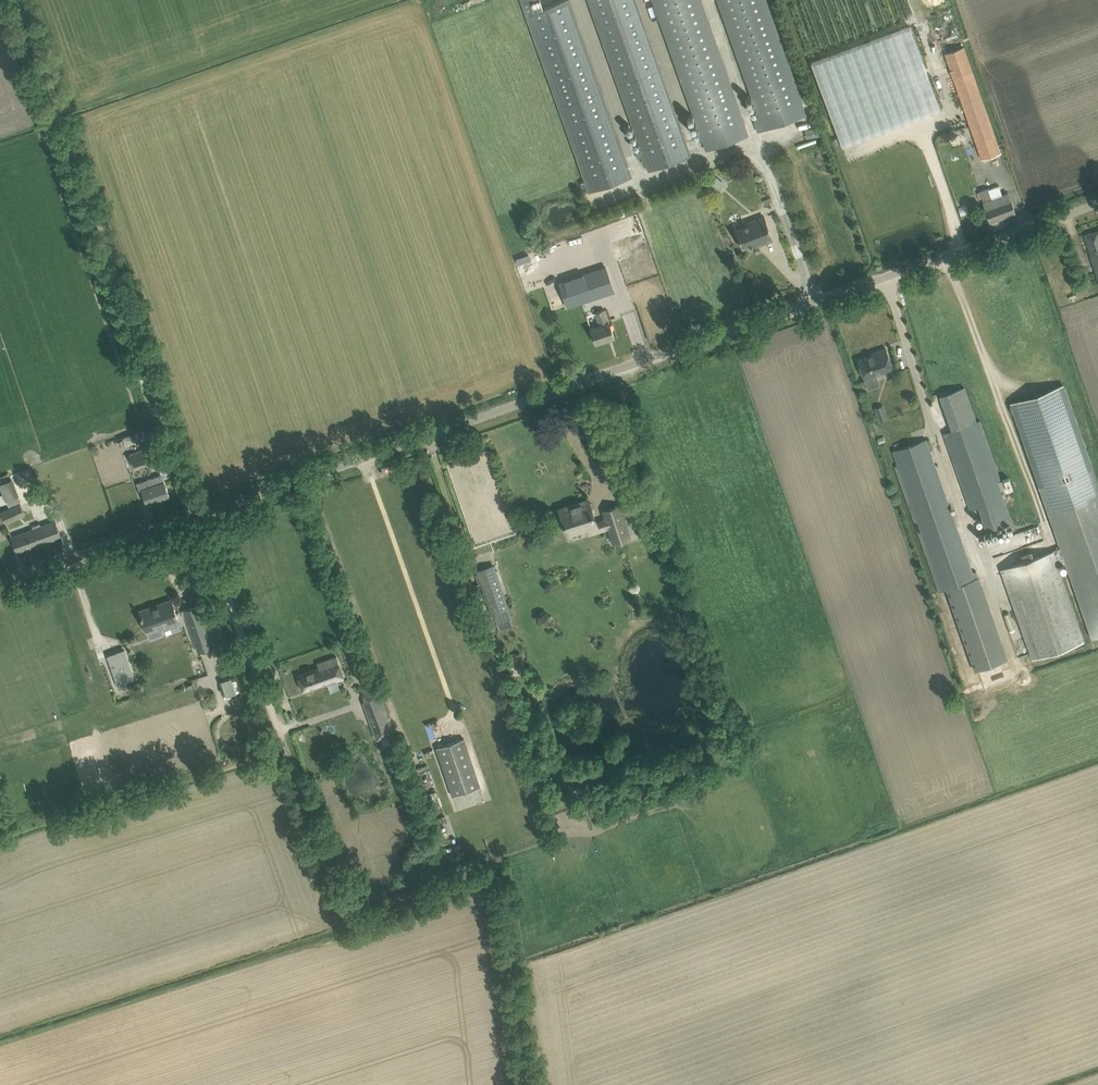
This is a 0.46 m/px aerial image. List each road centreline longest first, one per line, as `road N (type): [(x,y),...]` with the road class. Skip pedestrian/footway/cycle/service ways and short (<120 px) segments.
road 1 (unclassified): [(0,588),(1097,205)]
road 2 (track): [(189,522),(330,925),(505,863),(532,1084)]

